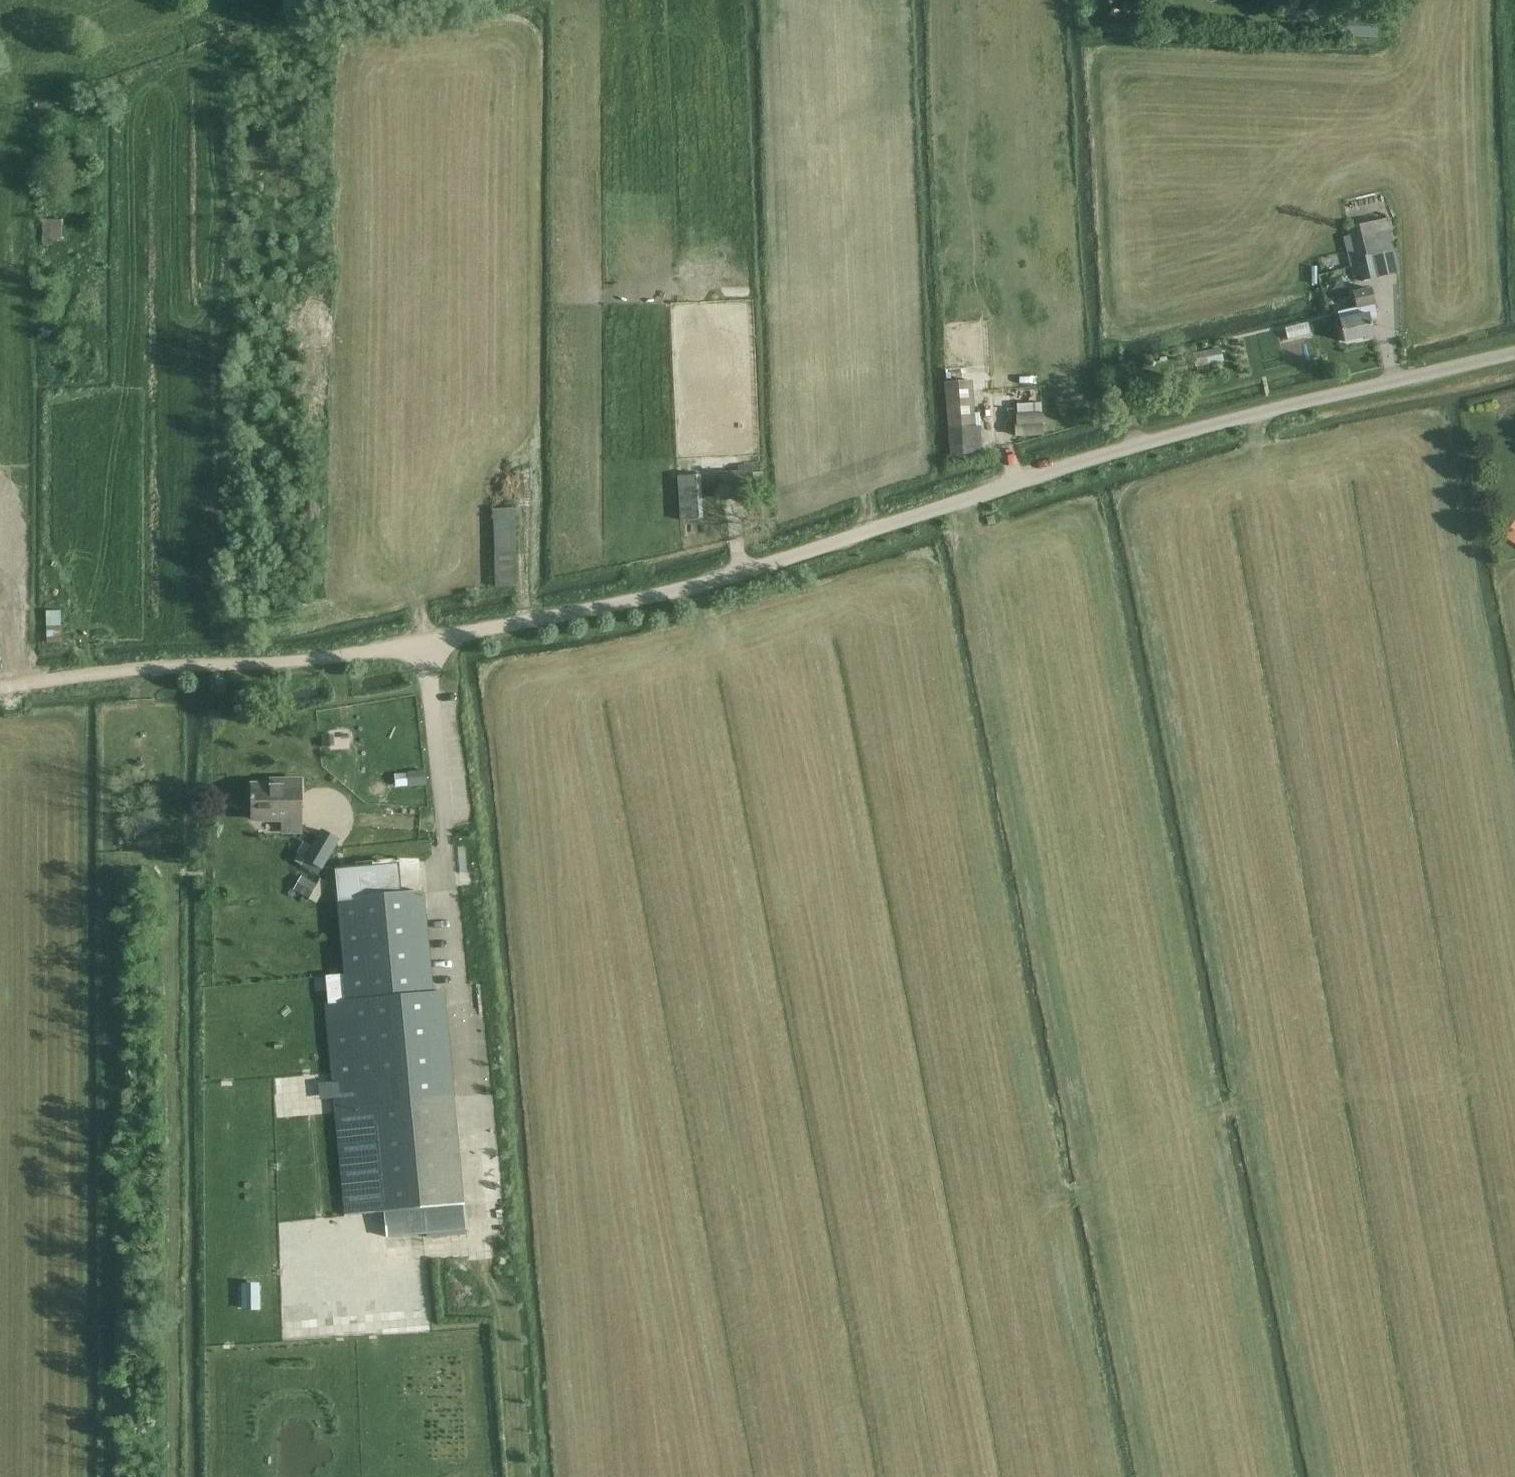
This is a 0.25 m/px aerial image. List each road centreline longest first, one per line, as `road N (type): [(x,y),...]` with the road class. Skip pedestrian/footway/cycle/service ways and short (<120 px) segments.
road 1 (unclassified): [(17,684),(323,657),(690,587),(1267,408),(1514,351)]

